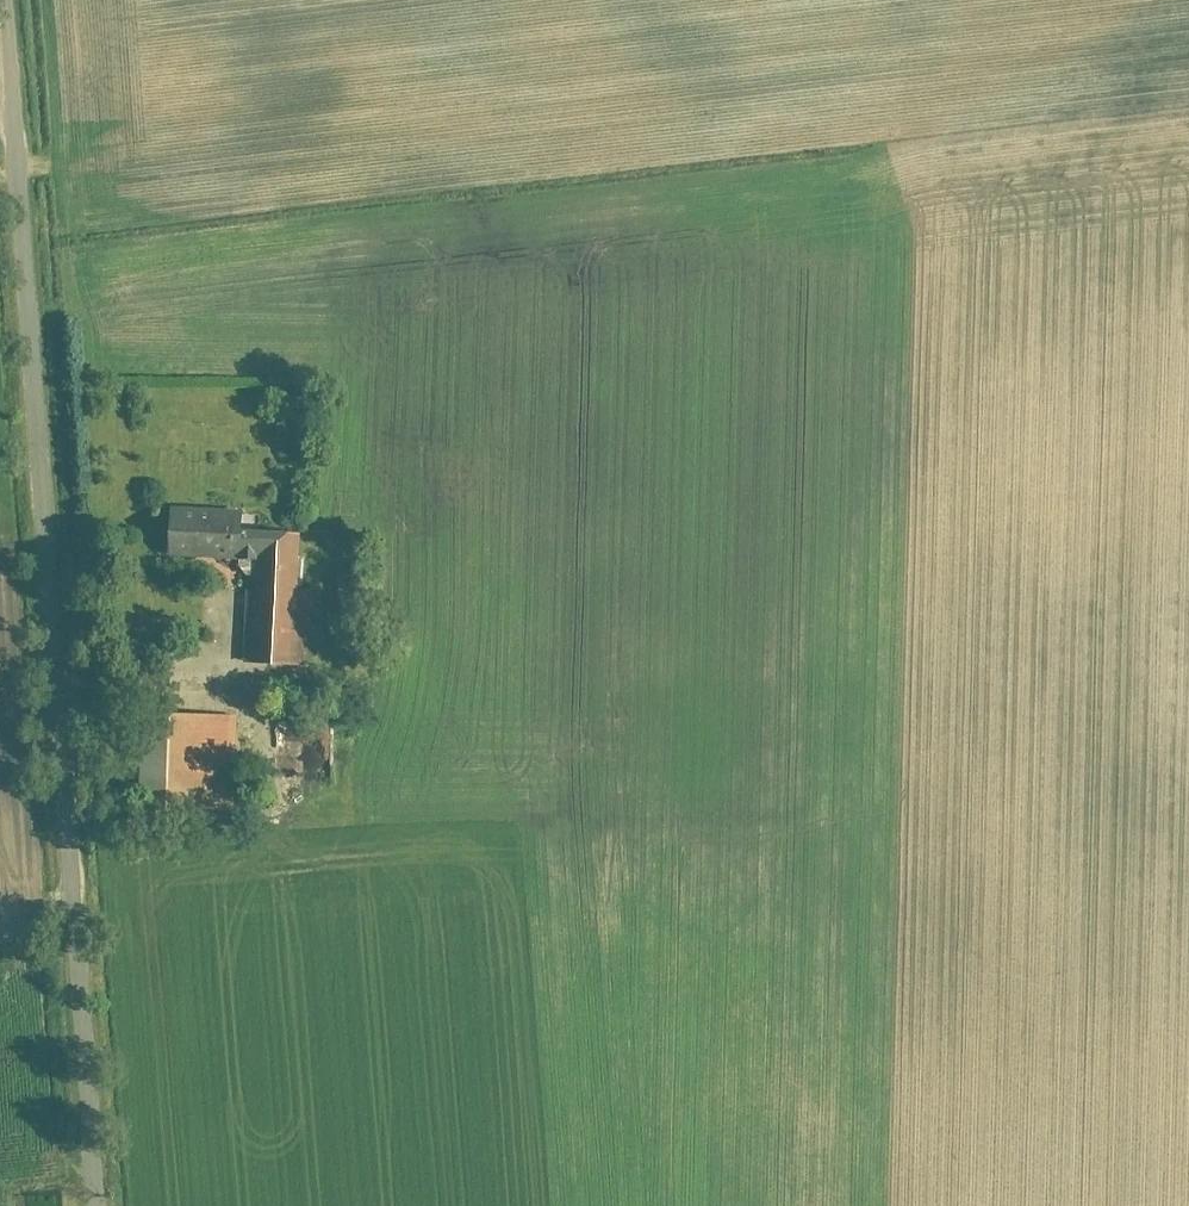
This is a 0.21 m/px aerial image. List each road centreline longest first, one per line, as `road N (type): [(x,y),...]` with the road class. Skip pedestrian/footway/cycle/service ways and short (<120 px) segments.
road 1 (unclassified): [(6,0),(95,1205)]

